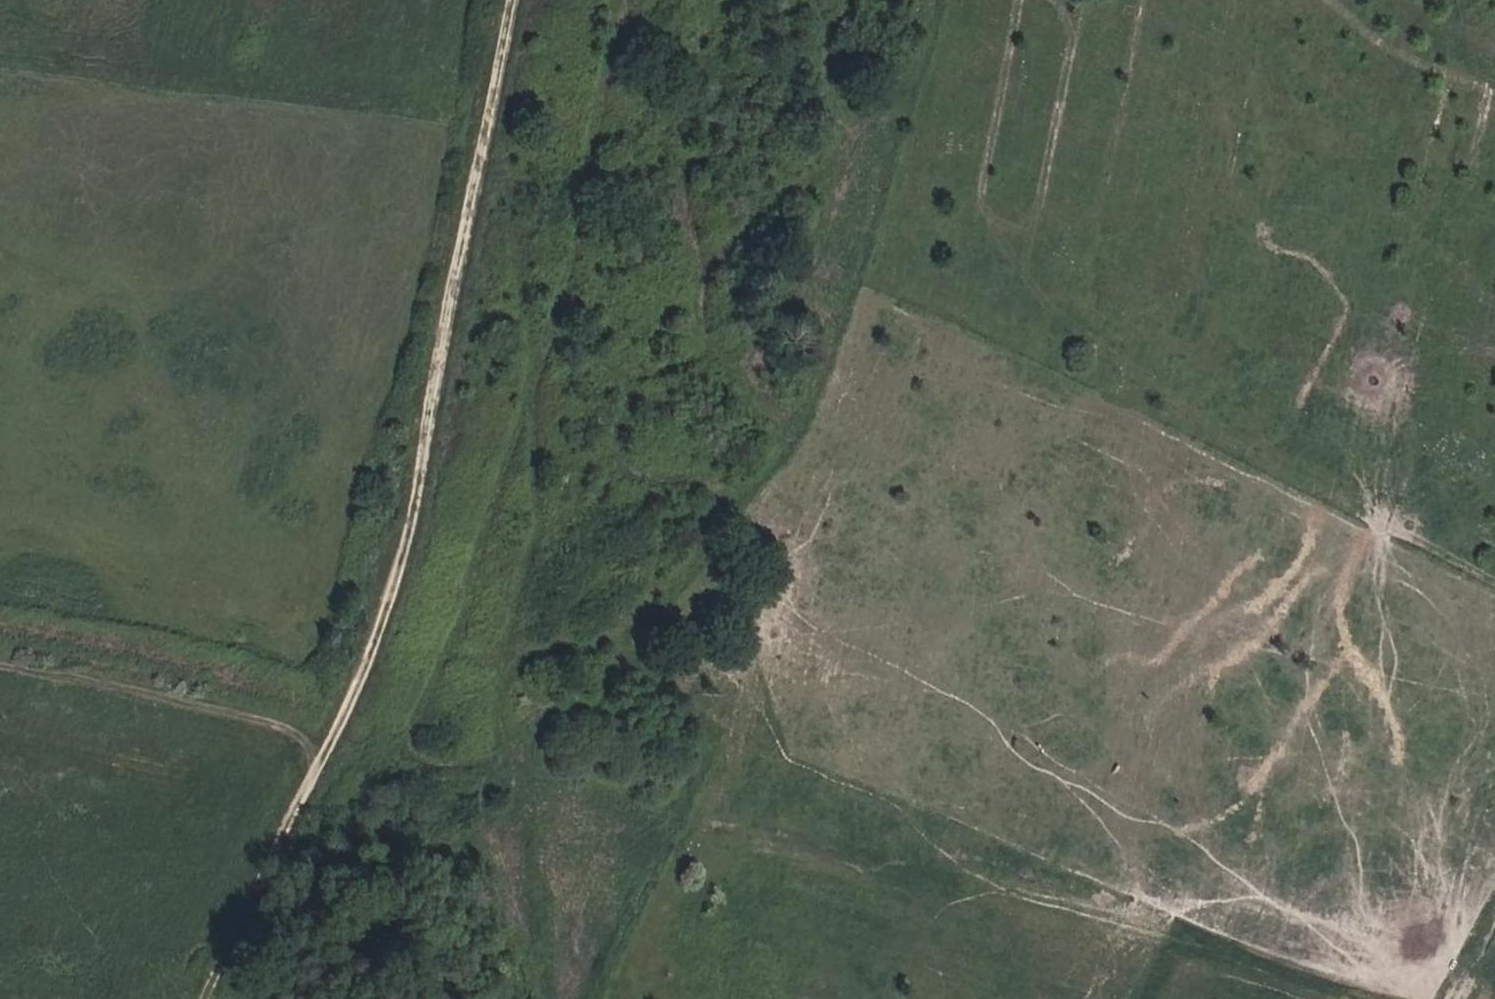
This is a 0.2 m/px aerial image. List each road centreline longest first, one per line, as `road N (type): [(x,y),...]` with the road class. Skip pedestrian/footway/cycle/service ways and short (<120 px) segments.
road 1 (track): [(512,0),(416,505),(386,606),(349,708),(209,998)]

